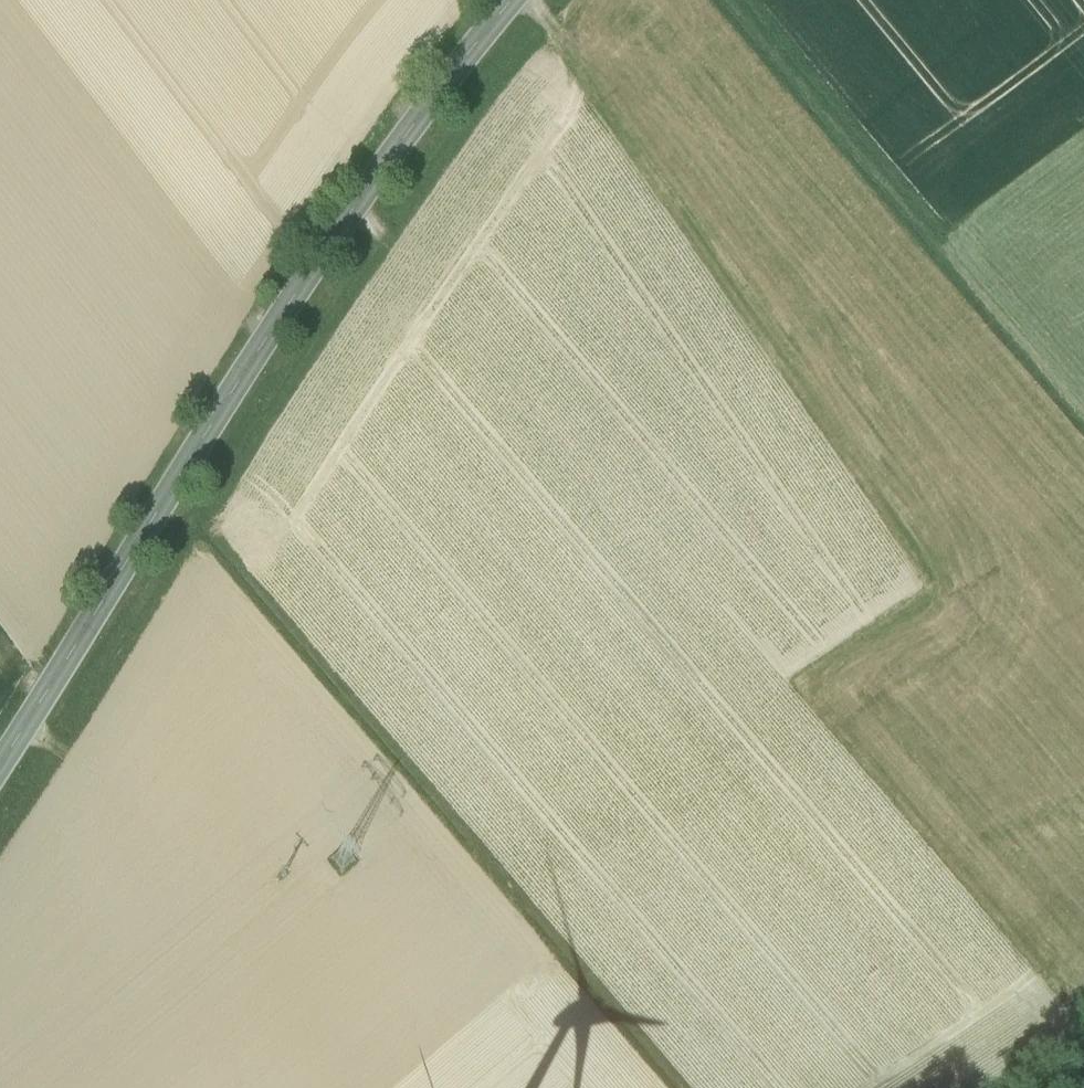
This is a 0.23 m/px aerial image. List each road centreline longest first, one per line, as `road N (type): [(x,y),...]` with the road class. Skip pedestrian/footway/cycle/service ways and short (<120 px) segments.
road 1 (tertiary): [(0,763),(325,250),(515,0)]

